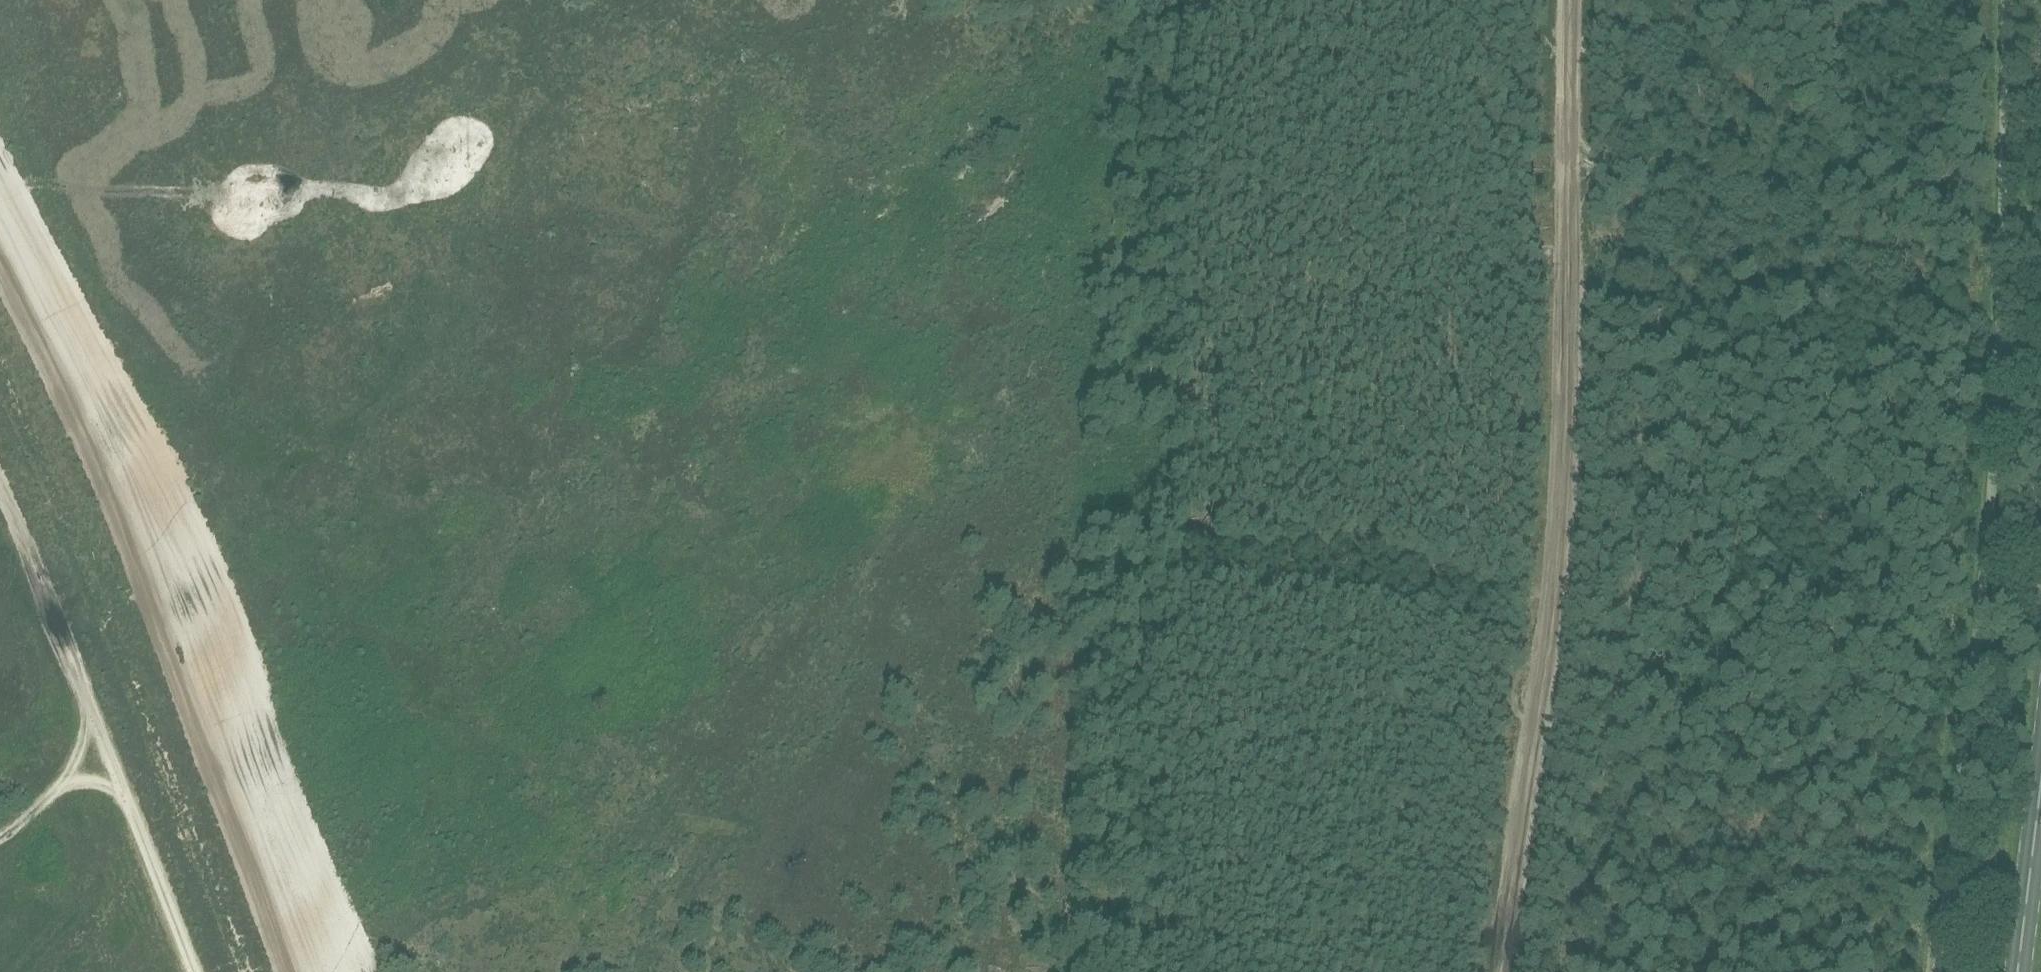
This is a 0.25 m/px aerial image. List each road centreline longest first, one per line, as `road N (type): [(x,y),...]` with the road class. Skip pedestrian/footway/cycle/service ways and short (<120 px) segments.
road 1 (secondary): [(2017,971),(2040,769)]

